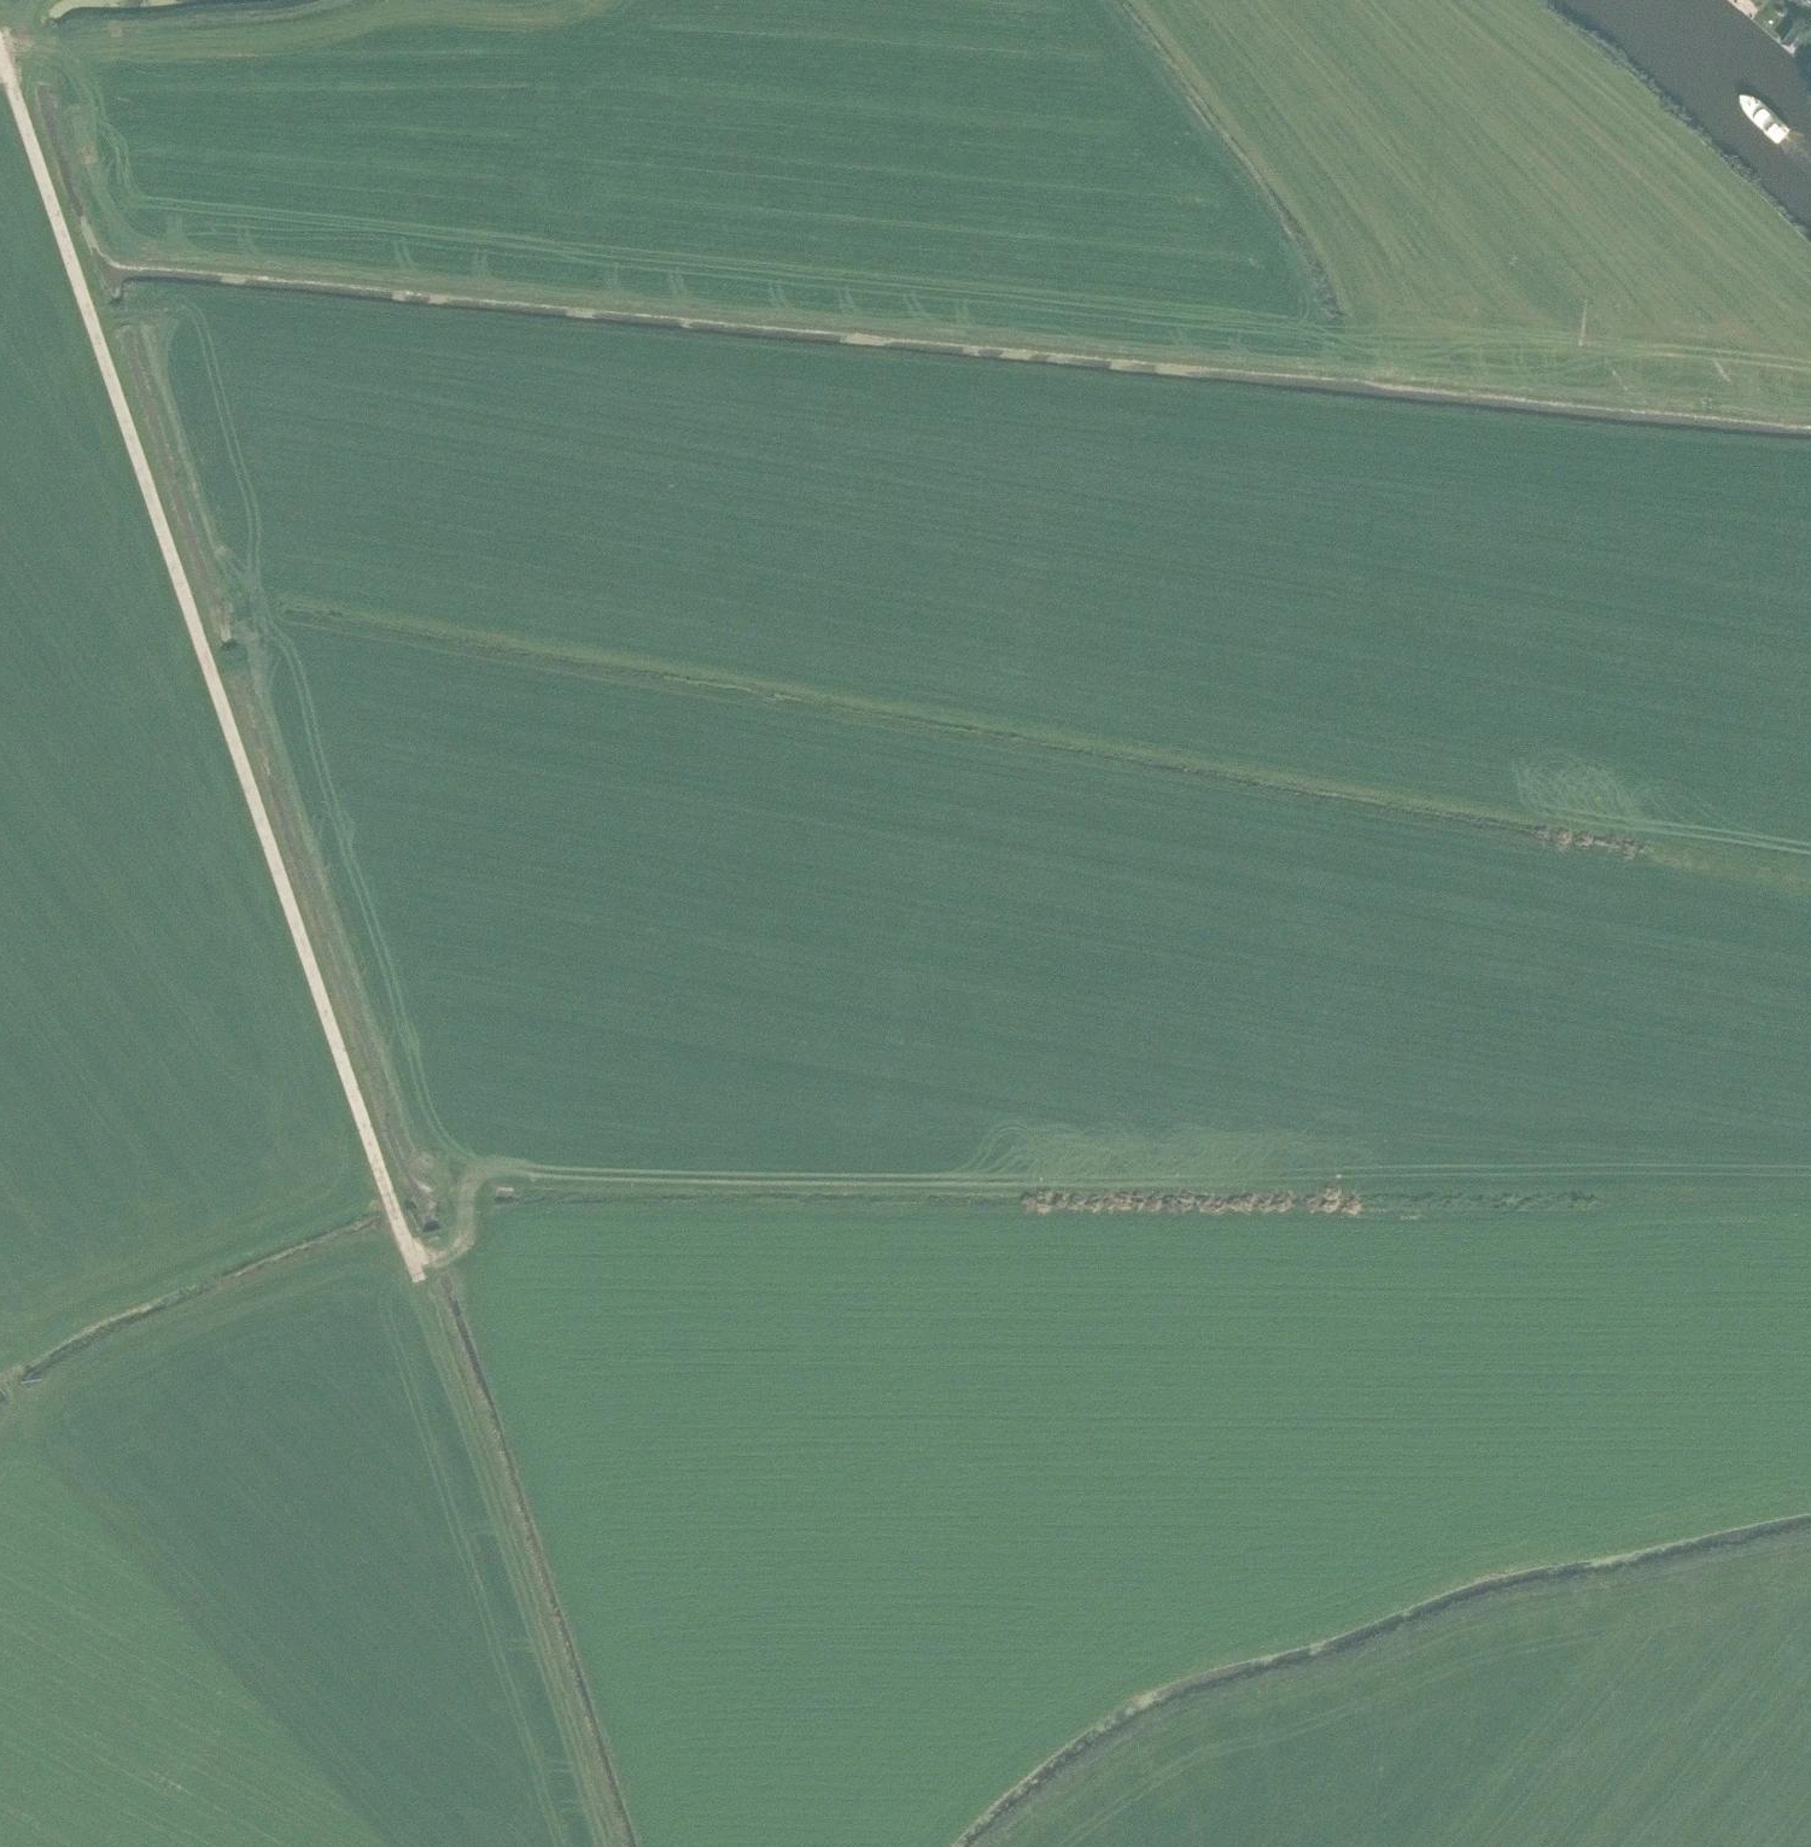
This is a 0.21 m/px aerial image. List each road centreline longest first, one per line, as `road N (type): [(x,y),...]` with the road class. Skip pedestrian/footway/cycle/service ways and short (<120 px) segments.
road 1 (track): [(0,48),(396,1218)]

